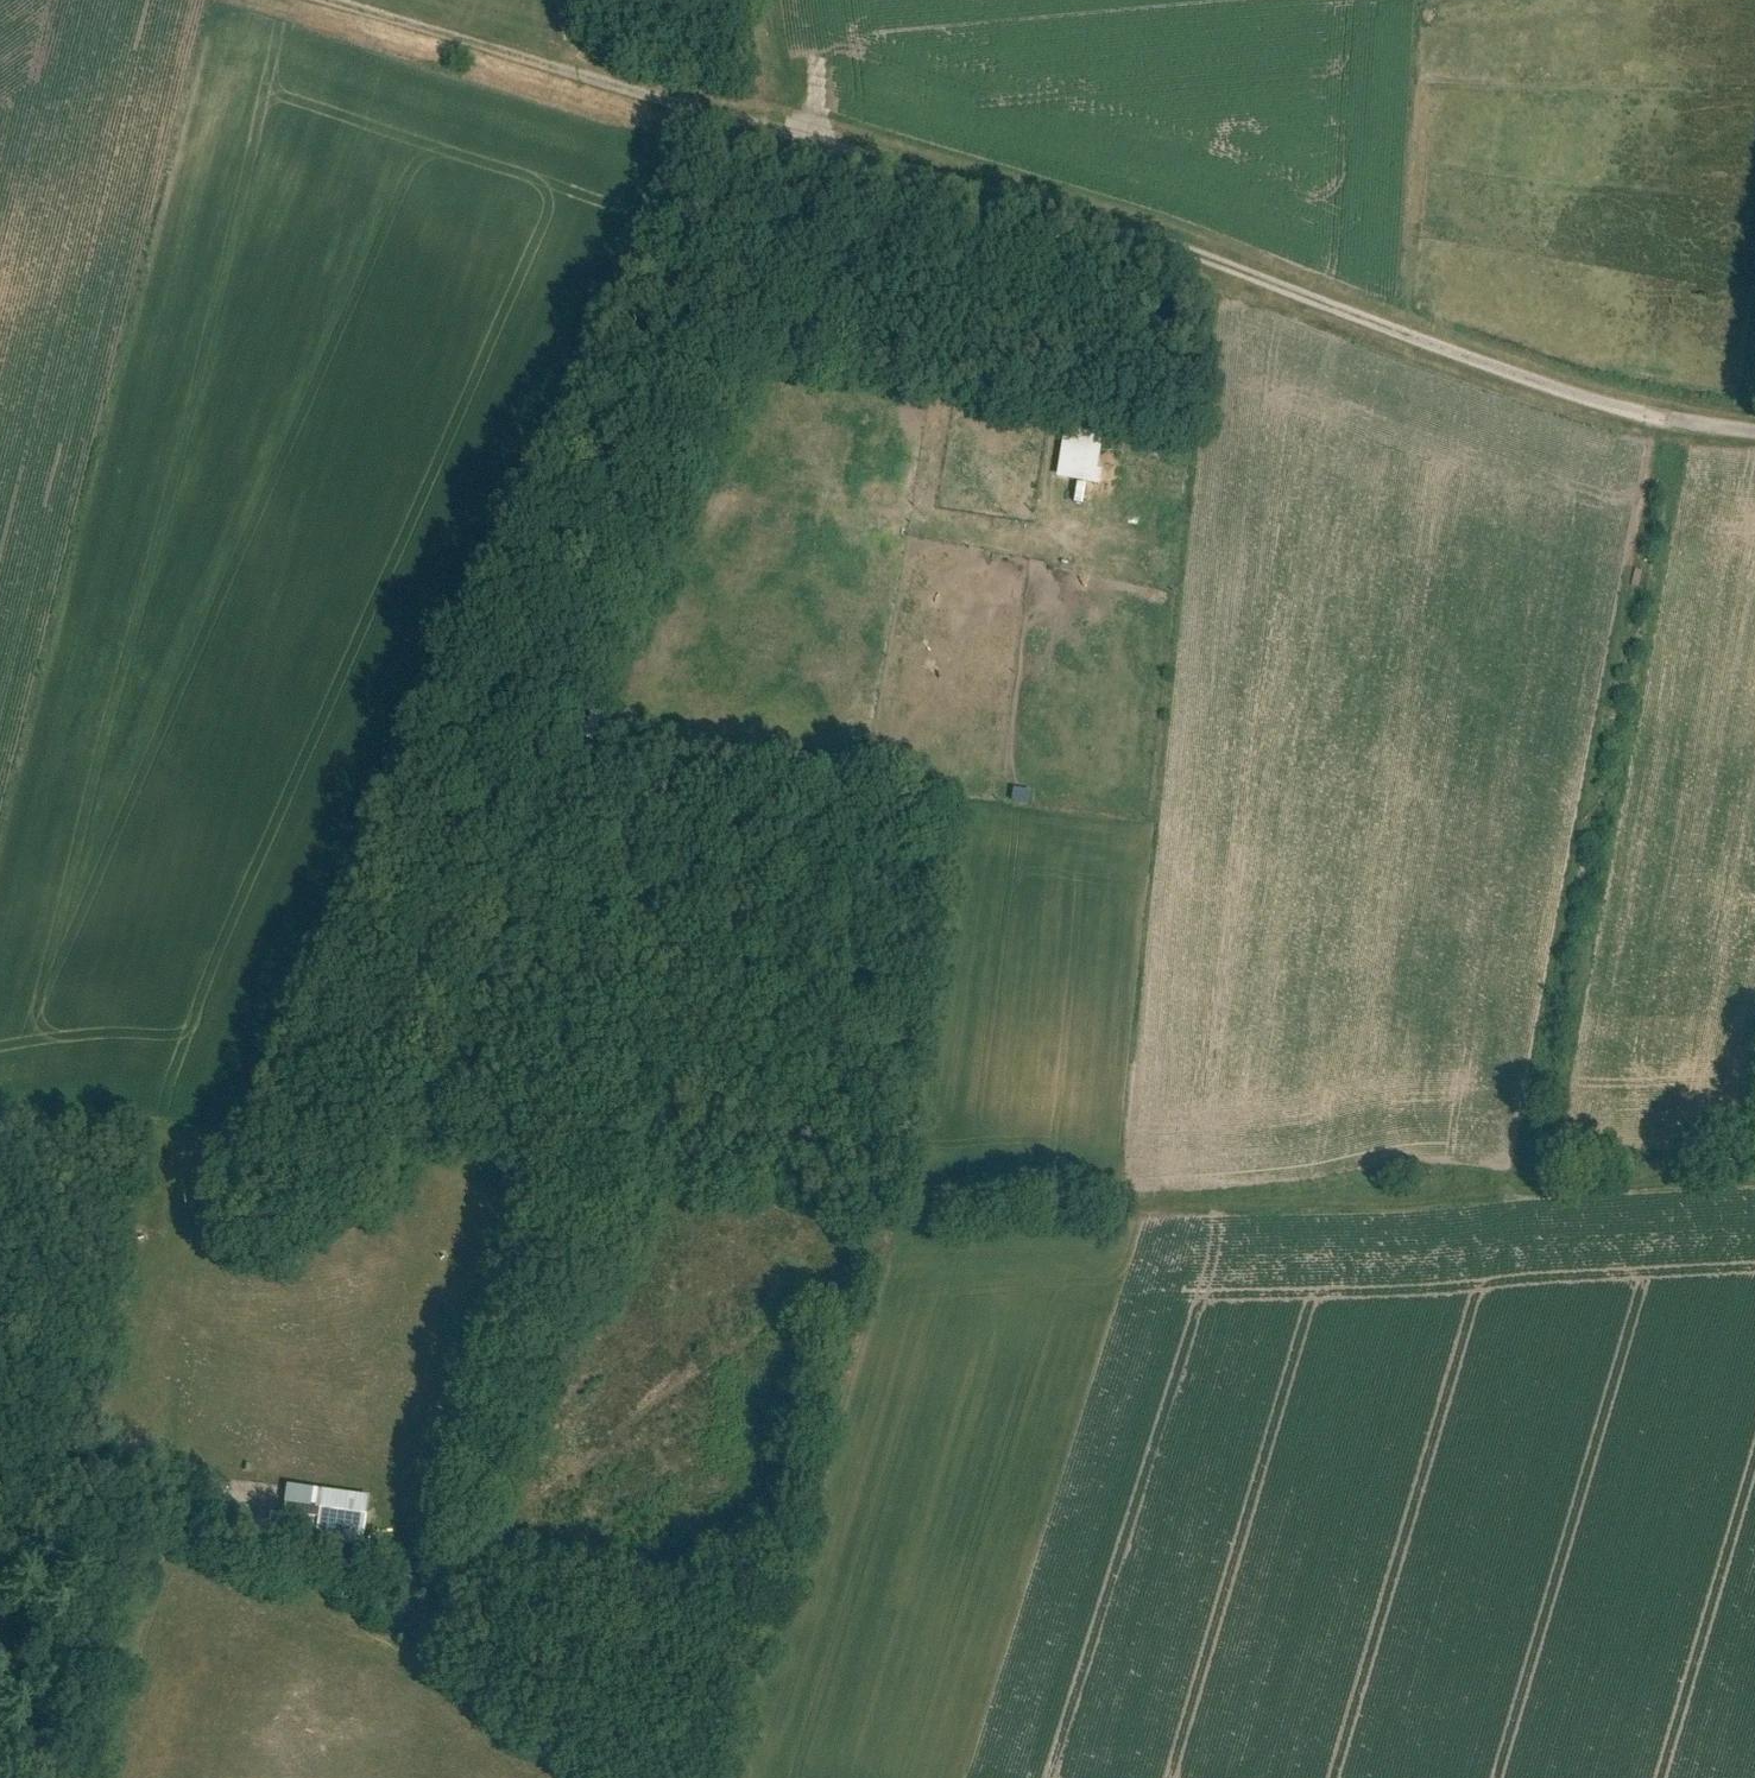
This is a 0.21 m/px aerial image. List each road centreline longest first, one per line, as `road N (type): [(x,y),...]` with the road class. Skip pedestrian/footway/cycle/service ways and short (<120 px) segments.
road 1 (track): [(313,0),(1151,241),(1570,395),(1659,419)]
road 2 (track): [(155,1548),(87,1777)]

